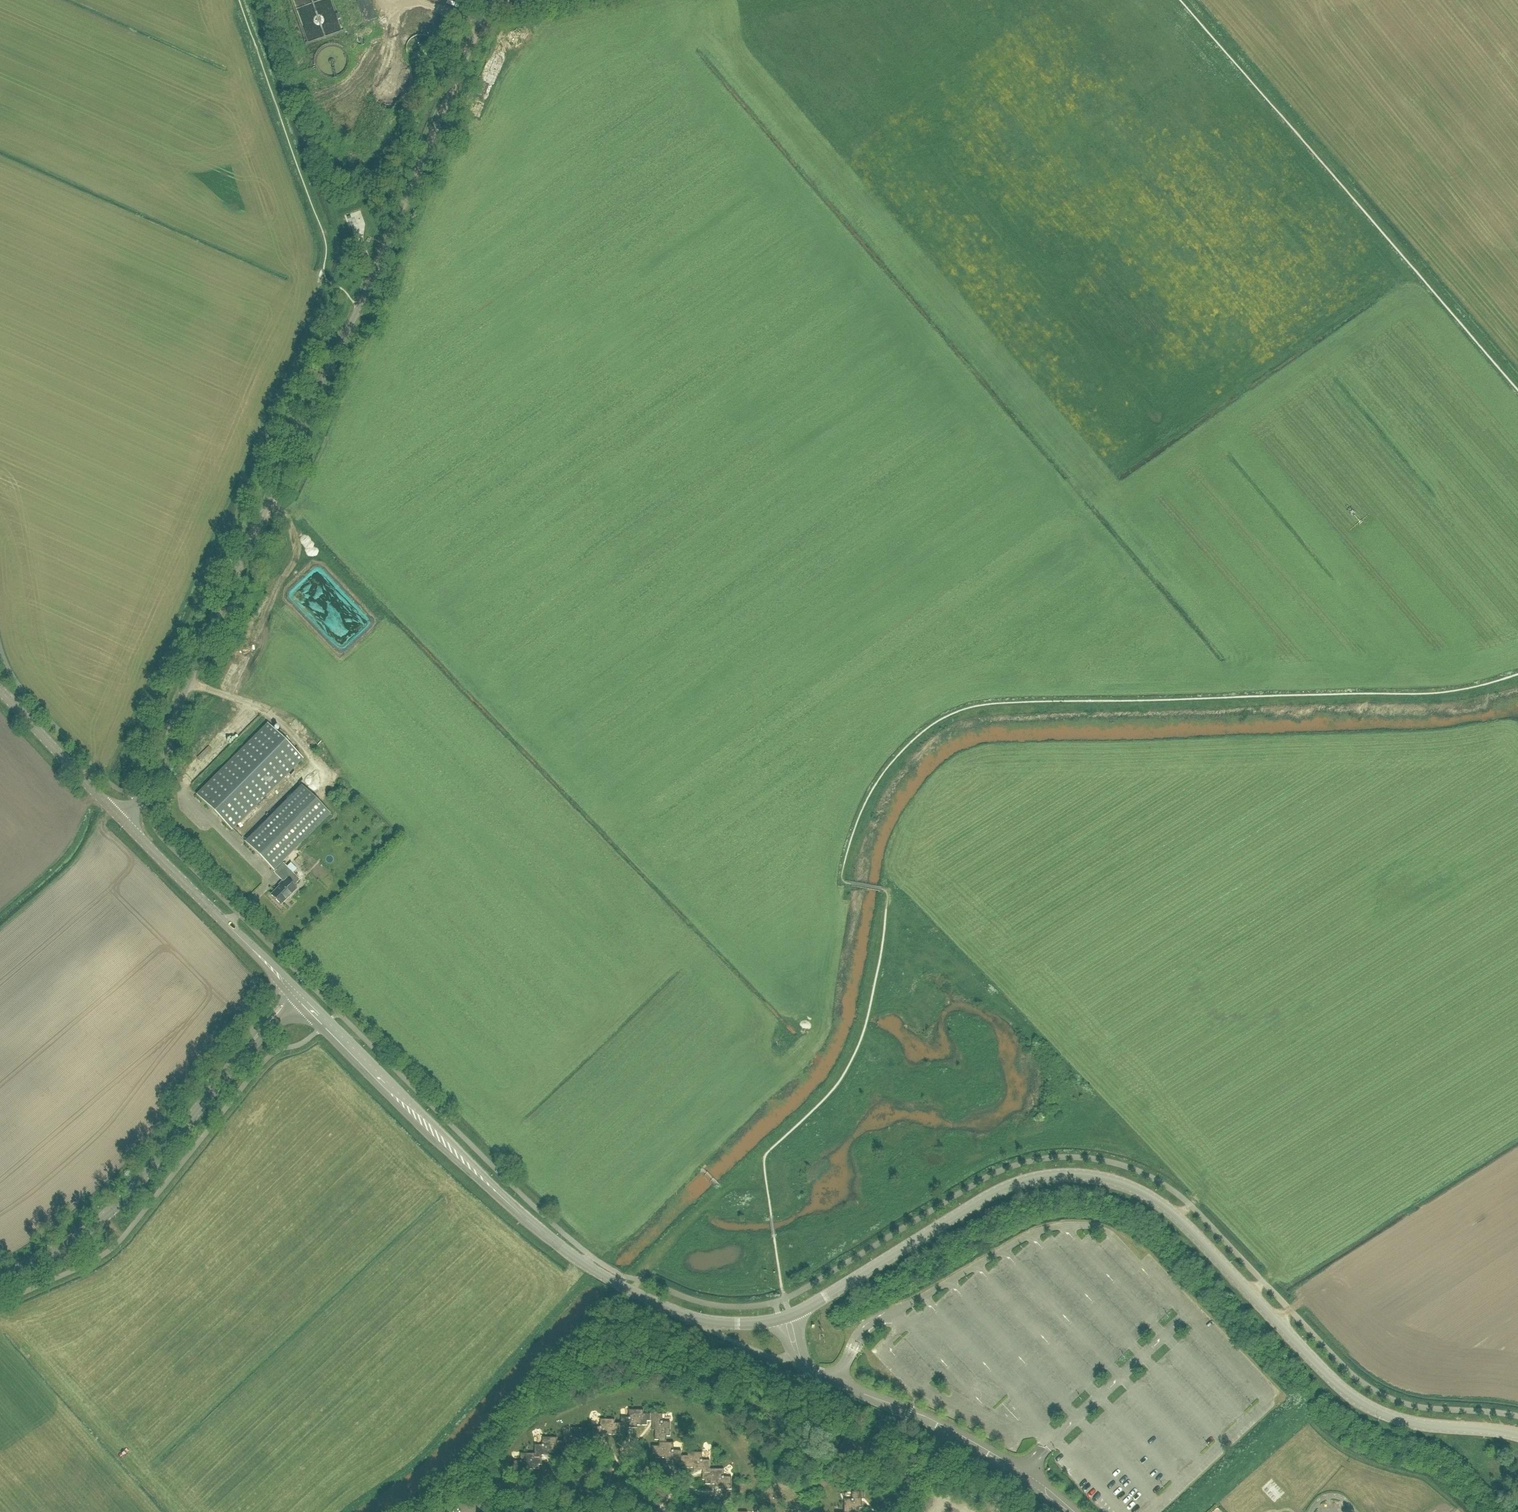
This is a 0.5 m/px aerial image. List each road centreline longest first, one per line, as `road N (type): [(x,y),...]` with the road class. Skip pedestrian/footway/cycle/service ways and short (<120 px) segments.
road 1 (tertiary): [(1517,1437),(1413,1426),(1377,1414),(1339,1390),(1151,1198),(1066,1176),(985,1200),(788,1317),(698,1321),(618,1284),(527,1222),(296,992)]
road 2 (unclassified): [(127,826),(160,769),(187,683),(471,43),(486,10),(501,0)]
road 3 (tertiary): [(0,1278),(116,1206),(296,992)]
road 4 (tertiary): [(296,992),(127,826)]
road 5 (tertiary): [(127,826),(0,690)]

